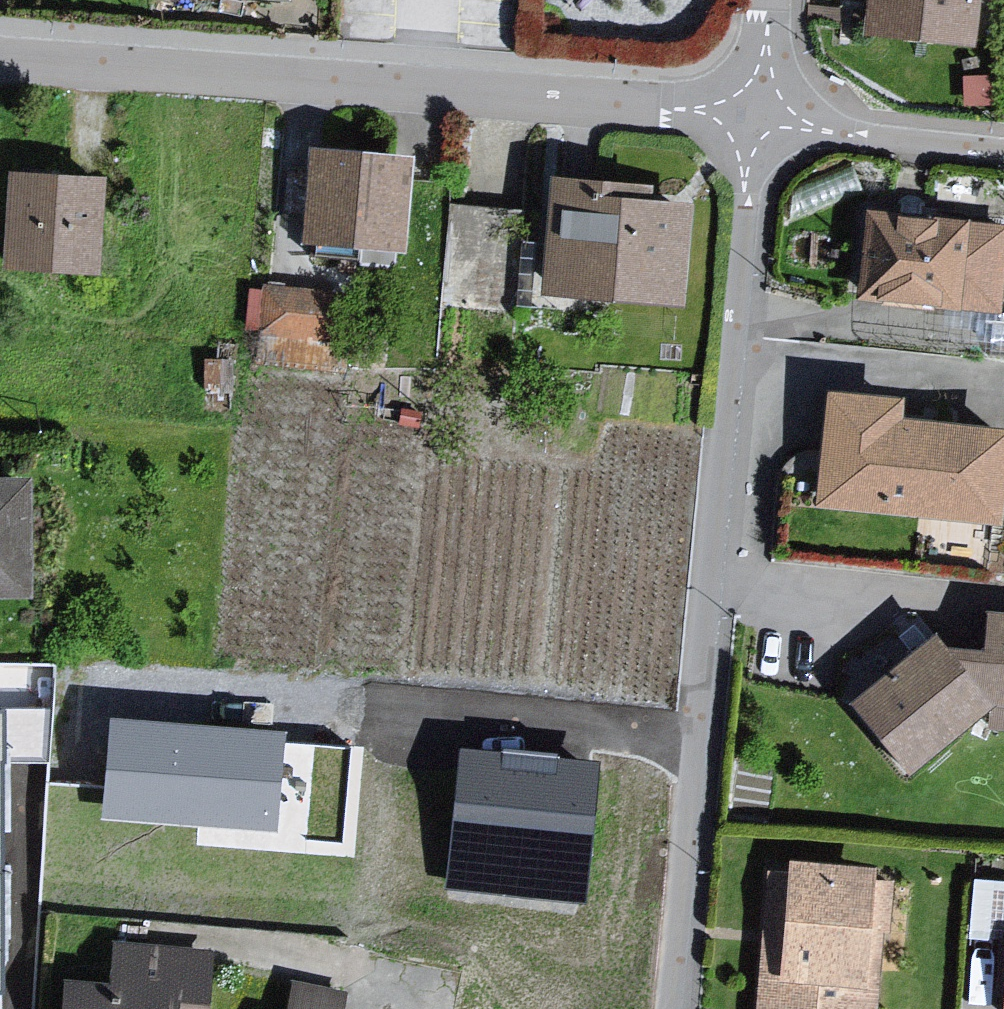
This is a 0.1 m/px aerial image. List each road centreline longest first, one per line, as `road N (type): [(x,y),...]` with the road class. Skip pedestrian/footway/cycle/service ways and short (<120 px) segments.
road 1 (residential): [(763,118),(672,1008)]
road 2 (residential): [(763,118),(0,68)]
road 3 (residential): [(1003,144),(763,118)]

